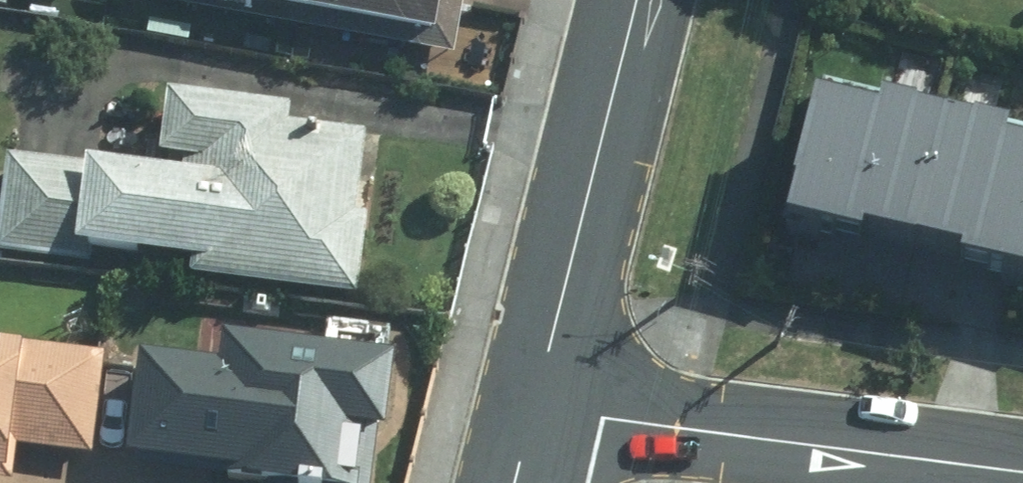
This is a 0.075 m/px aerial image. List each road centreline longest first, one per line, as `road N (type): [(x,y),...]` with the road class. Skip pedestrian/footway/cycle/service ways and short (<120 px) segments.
road 1 (residential): [(532,410),(1022,472)]
road 2 (secondary): [(532,410),(635,0)]

